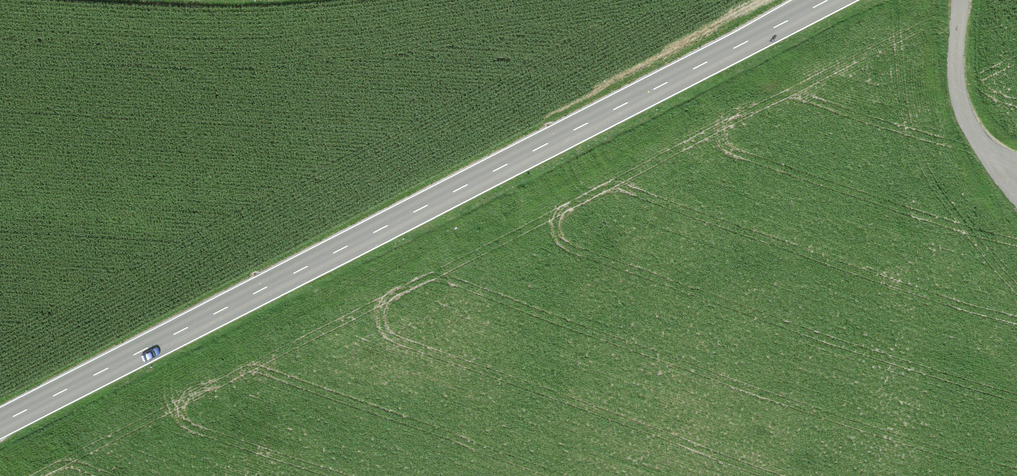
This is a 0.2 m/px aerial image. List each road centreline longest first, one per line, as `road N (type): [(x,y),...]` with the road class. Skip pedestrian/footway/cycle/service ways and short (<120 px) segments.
road 1 (tertiary): [(0,423),(827,0)]
road 2 (residential): [(957,0),(956,93),(972,133),(1016,160)]

